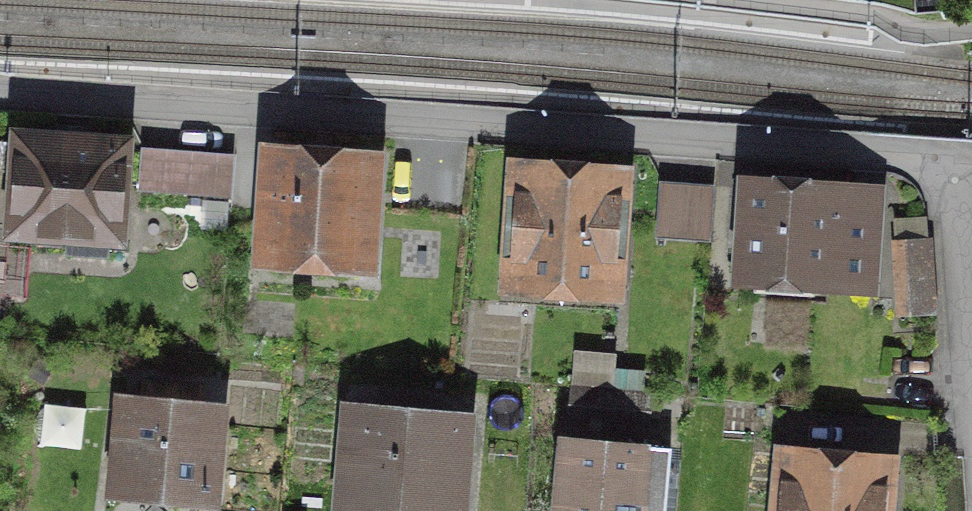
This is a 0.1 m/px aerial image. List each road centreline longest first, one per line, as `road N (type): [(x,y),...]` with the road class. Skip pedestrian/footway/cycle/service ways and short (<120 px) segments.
road 1 (residential): [(971,347),(959,161),(680,136),(0,97)]

